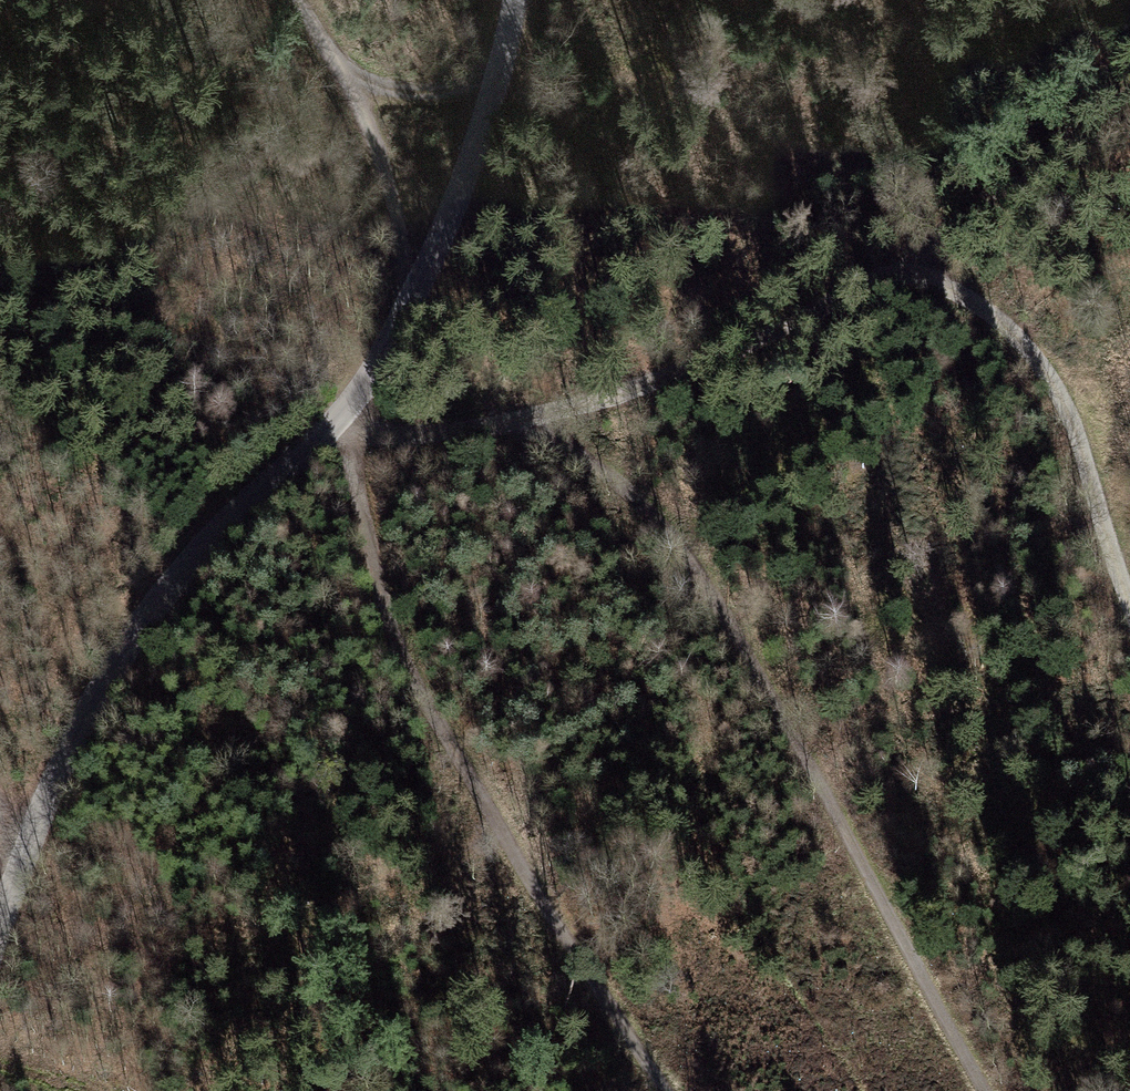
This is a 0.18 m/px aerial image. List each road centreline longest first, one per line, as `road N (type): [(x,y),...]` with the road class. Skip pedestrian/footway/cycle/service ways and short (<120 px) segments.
road 1 (residential): [(0,925),(63,764),(143,615),(222,525),(335,419),(397,329),(512,65),(518,0)]
road 2 (track): [(531,422),(624,482),(678,544),(754,658),(982,1090)]
road 3 (track): [(347,435),(391,639),(435,723),(670,1090)]
road 4 (track): [(905,261),(718,356),(531,422),(347,435),(335,419)]
road 5 (track): [(905,261),(974,298),(1039,360),(1064,403),(1129,587)]
road 6 (track): [(292,0),(372,124),(395,187),(415,297)]
road 7 (track): [(1129,90),(905,261)]
road 8 (track): [(341,79),(416,93),(507,78)]

